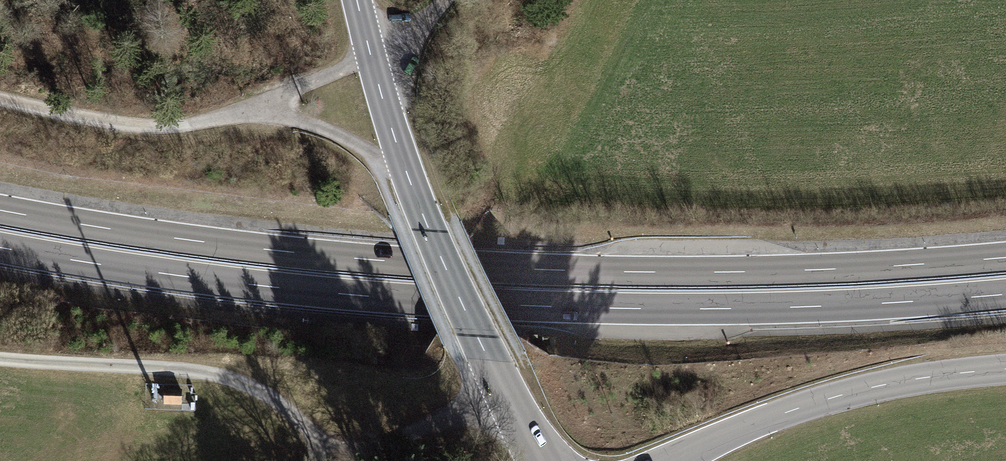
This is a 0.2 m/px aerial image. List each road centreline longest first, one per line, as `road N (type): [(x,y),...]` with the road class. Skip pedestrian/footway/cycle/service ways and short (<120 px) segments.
road 1 (trunk): [(0,247),(267,287),(486,304),(697,309),(1005,294)]
road 2 (trunk): [(1005,258),(714,272),(473,267),(264,249),(0,211)]
road 3 (tertiary): [(357,0),(424,217),(542,460)]
road 4 (track): [(340,460),(278,401),(227,377),(0,357)]
road 5 (unclassified): [(676,460),(828,399),(1005,369)]
road 6 (track): [(245,108),(129,125),(0,98)]
road 7 (track): [(447,0),(371,57),(245,108)]
road 8 (track): [(245,108),(334,132),(411,183)]
road 9 (track): [(354,460),(508,398)]

